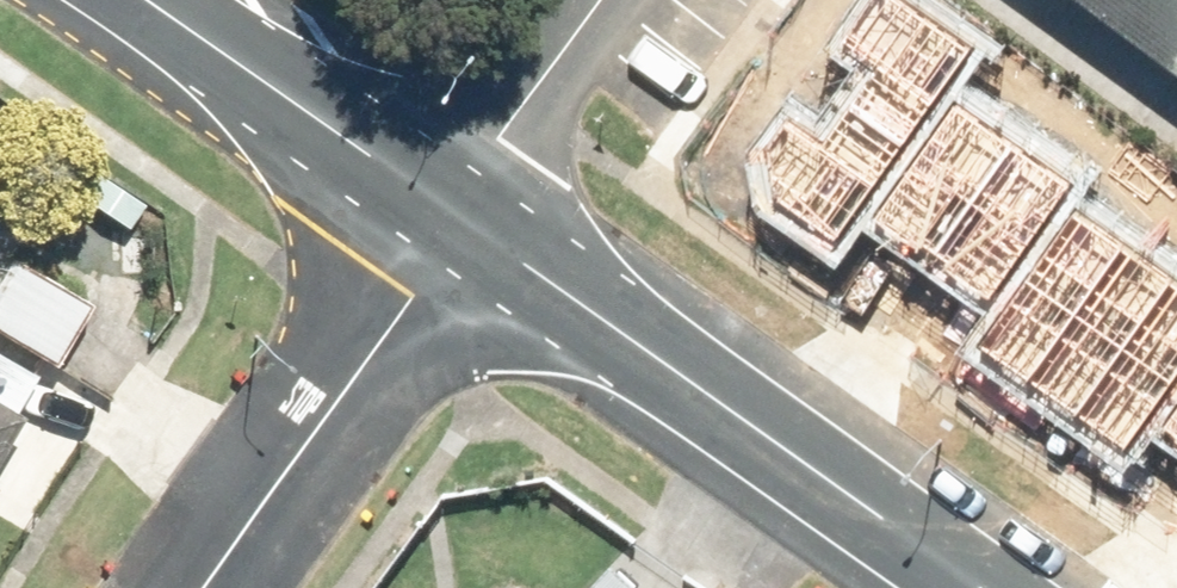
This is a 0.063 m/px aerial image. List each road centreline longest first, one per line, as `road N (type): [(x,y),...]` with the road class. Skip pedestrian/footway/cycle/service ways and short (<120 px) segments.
road 1 (tertiary): [(994,587),(446,194)]
road 2 (residential): [(446,194),(203,587)]
road 3 (tertiary): [(446,194),(158,0)]
road 4 (residential): [(589,0),(446,194)]

